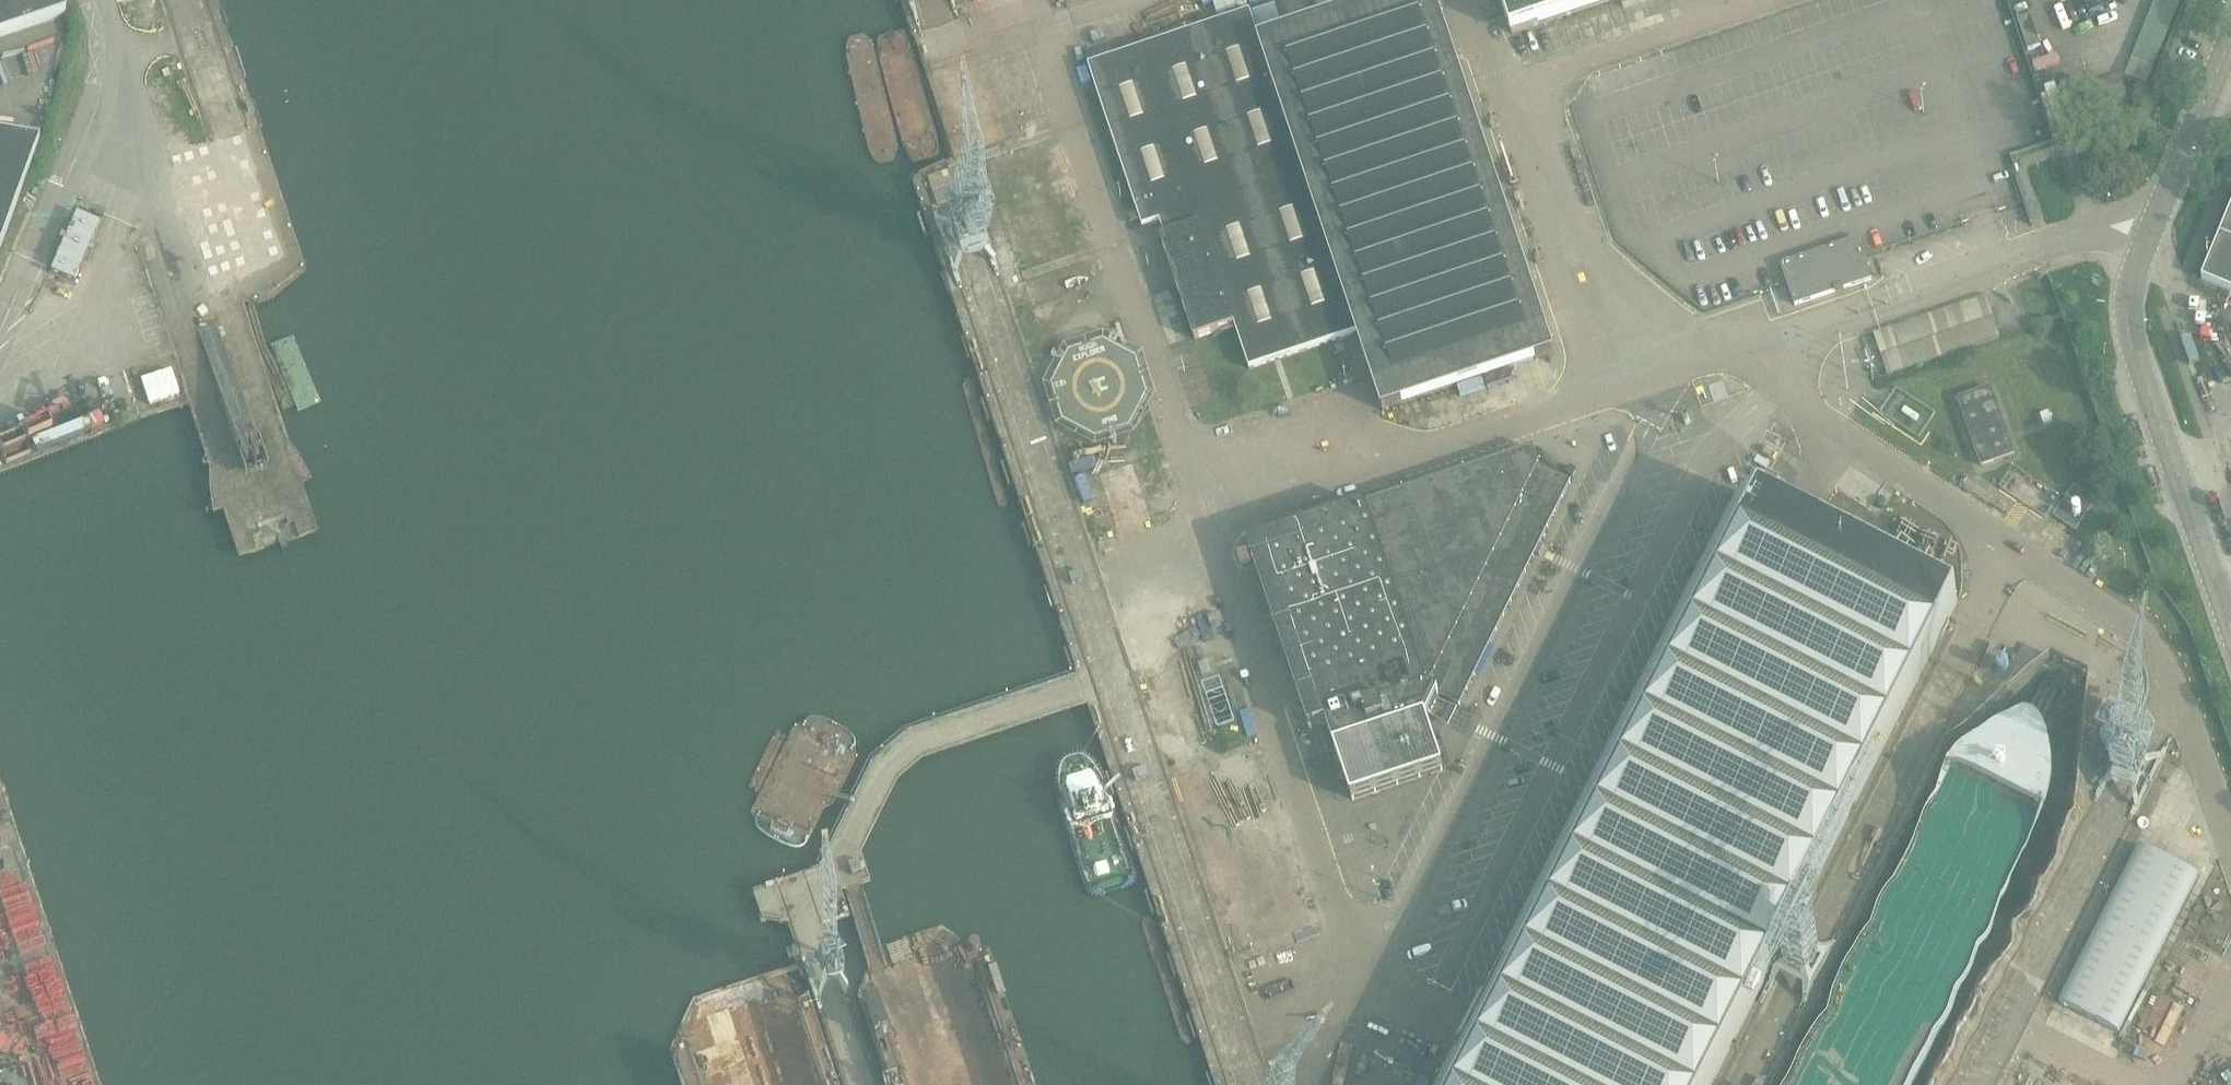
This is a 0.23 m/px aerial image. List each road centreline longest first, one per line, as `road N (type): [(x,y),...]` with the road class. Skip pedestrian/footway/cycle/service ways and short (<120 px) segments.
road 1 (unclassified): [(2230,623),(2131,326),(2131,276),(2230,35)]

